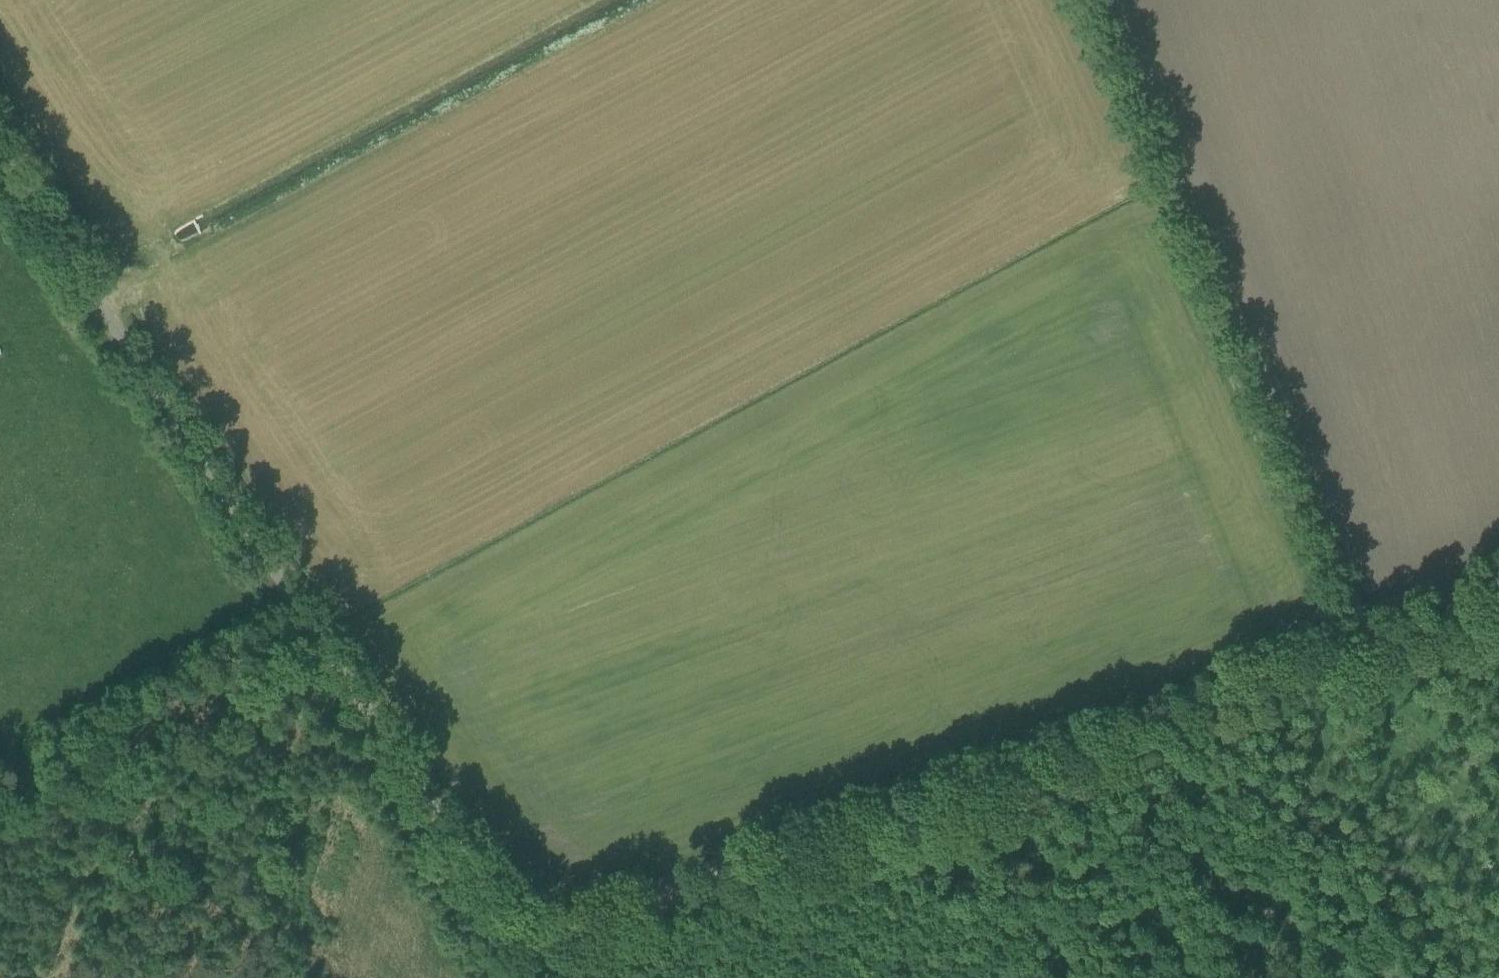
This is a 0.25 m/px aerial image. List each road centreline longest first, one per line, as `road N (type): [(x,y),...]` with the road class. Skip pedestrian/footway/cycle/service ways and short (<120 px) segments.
road 1 (track): [(519,934),(1498,590)]
road 2 (unclassified): [(549,977),(437,792),(0,136)]
road 3 (track): [(1096,0),(1369,636)]

